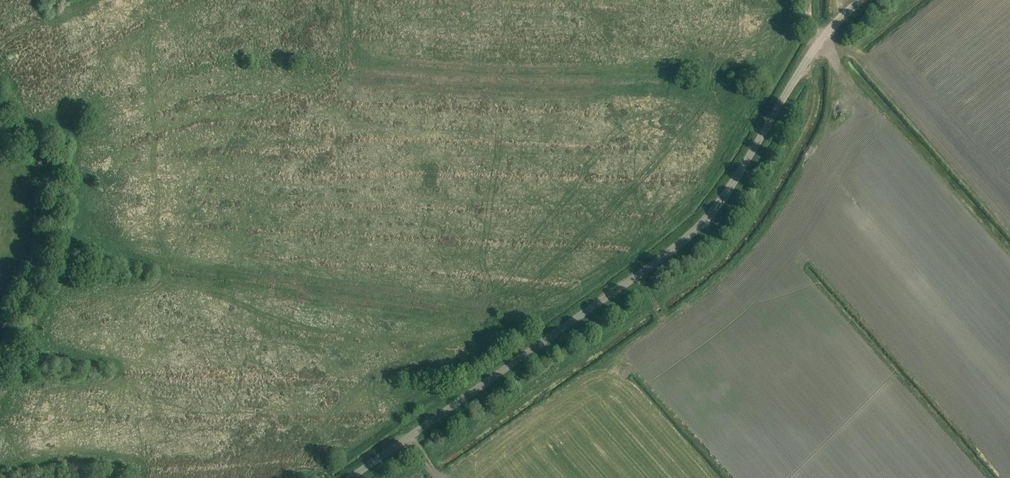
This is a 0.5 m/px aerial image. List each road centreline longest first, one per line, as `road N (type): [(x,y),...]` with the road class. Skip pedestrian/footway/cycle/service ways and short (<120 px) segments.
road 1 (unclassified): [(349,477),(693,234),(722,202),(820,42),(862,0)]
road 2 (track): [(0,118),(49,169),(55,199),(46,248),(0,342)]

